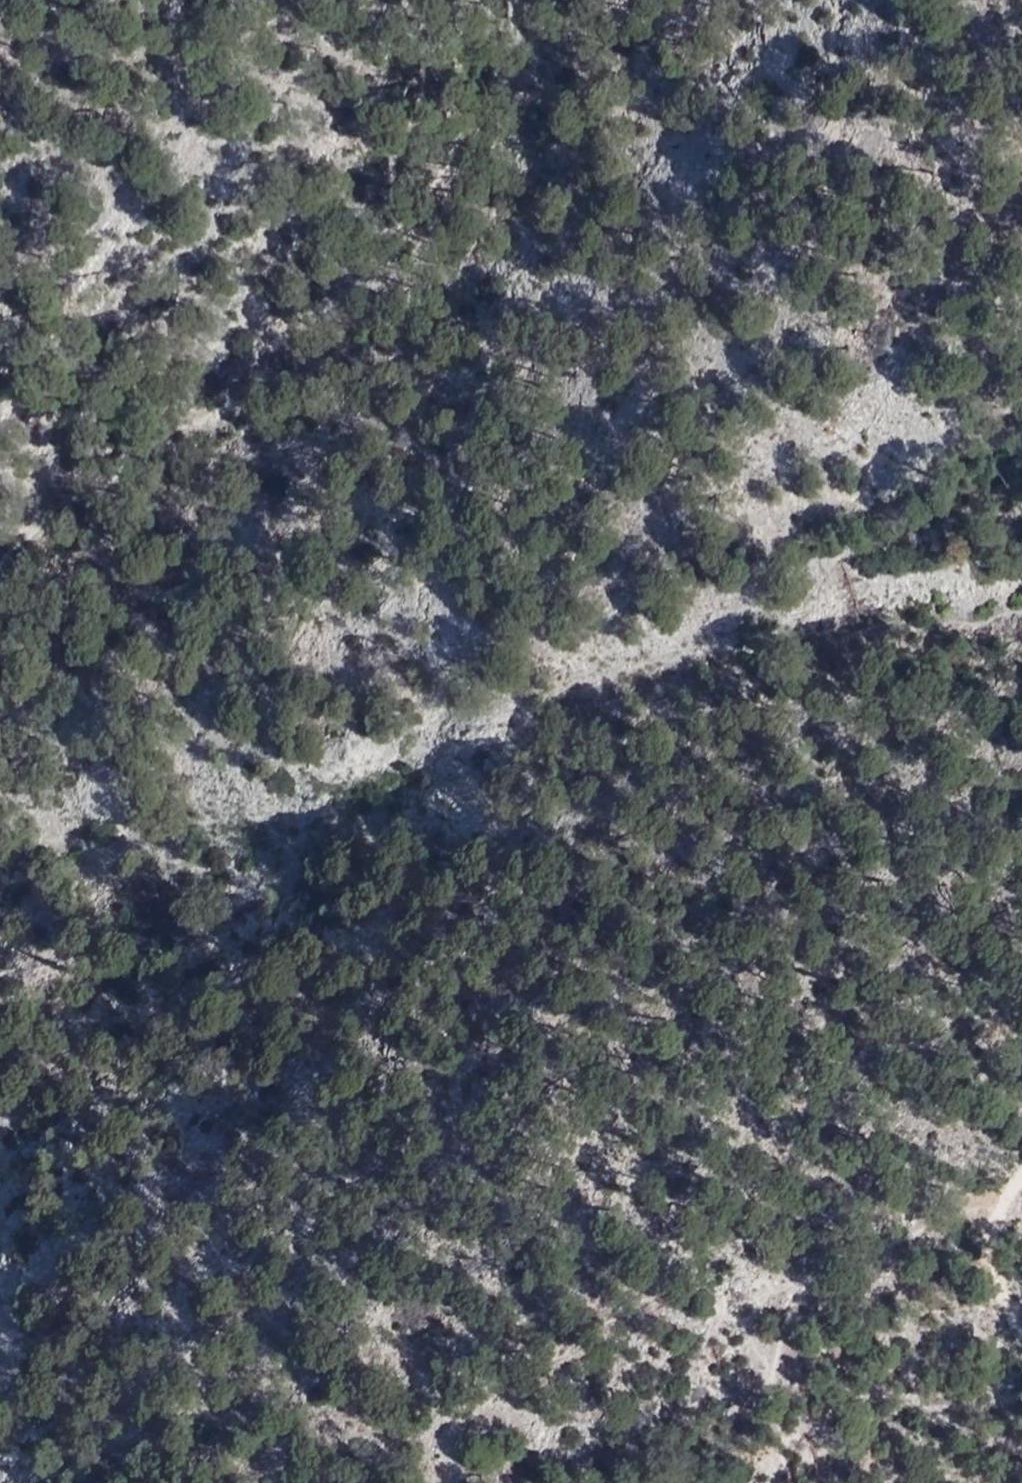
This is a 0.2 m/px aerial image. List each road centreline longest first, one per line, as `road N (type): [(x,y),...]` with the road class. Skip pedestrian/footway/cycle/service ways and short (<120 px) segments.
road 1 (track): [(1021,1182),(983,1238),(1021,1329)]
road 2 (unclassified): [(969,0),(999,92),(1021,112)]

